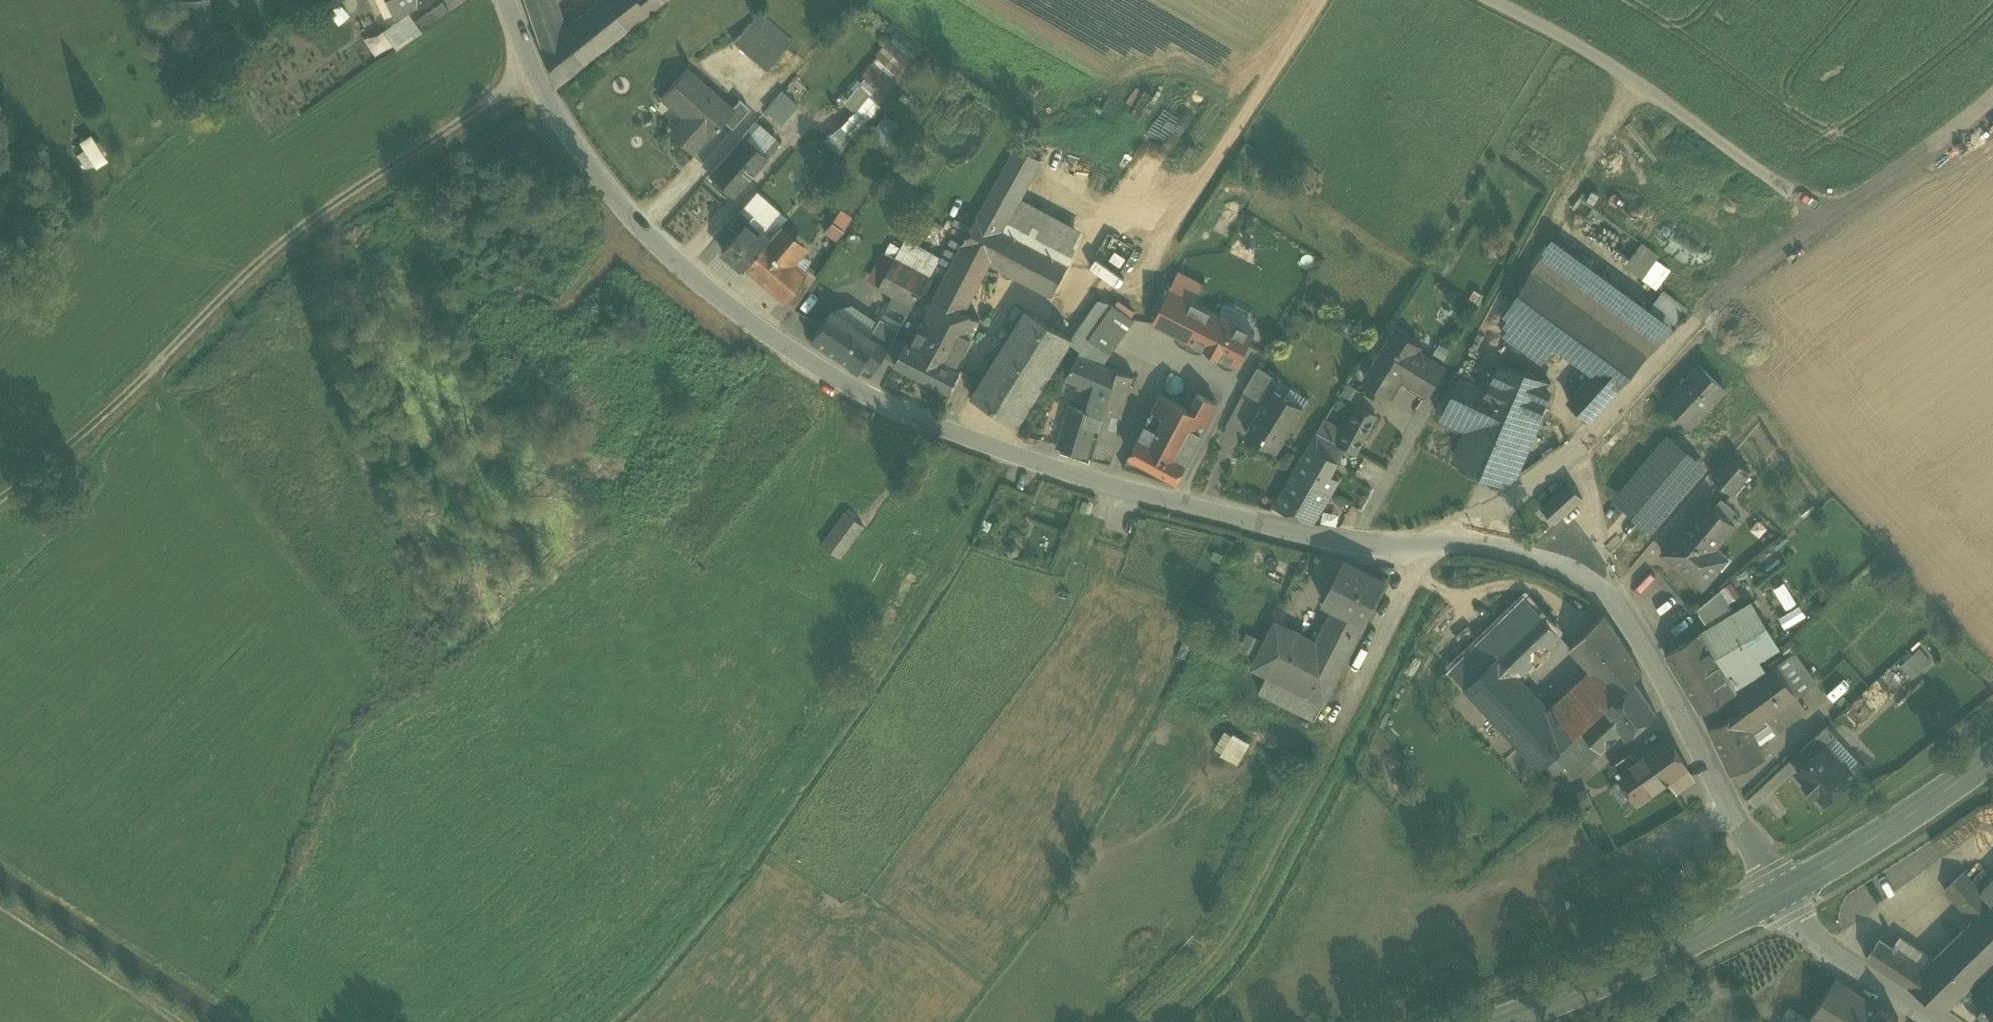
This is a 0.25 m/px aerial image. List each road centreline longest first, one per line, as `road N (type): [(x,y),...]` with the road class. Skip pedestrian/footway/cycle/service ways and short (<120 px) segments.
road 1 (residential): [(505,0),(543,94),(617,203),(705,288),(834,378),(997,449),(1207,511),(1354,543),(1461,542)]
road 2 (track): [(0,499),(129,392),(291,235),(532,69)]
road 3 (residential): [(1461,542),(1546,560),(1611,600),(1782,893)]
road 4 (residential): [(1461,542),(1580,448),(1697,321),(1825,213)]
road 5 (track): [(1825,213),(1591,52),(1486,0)]
road 6 (track): [(1312,0),(1211,166),(1188,189),(1135,206),(1054,199)]
road 7 (track): [(1332,741),(1243,917),(1196,986),(1146,1021)]
road 8 (secondary): [(1782,893),(1499,1021)]
road 9 (track): [(1637,83),(1582,159),(1561,206),(1569,232),(1635,281)]
road 10 (secondary): [(1992,757),(1782,893)]
road 11 (unclassified): [(1825,213),(1929,149),(1992,97)]
road 12 (residential): [(1937,1021),(1829,950),(1782,893)]

